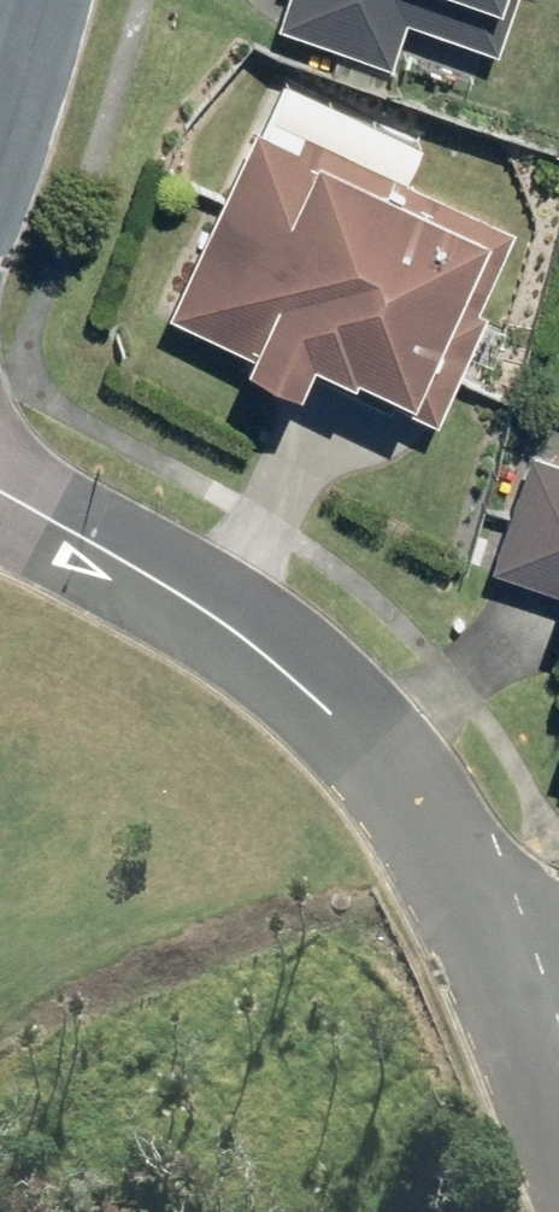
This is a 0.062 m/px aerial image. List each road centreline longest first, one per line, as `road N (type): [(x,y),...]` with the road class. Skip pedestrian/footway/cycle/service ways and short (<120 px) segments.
road 1 (residential): [(0,489),(190,607),(347,719),(439,835),(516,1015)]
road 2 (residential): [(516,1015),(558,1145)]
road 3 (tertiary): [(0,122),(34,0)]

